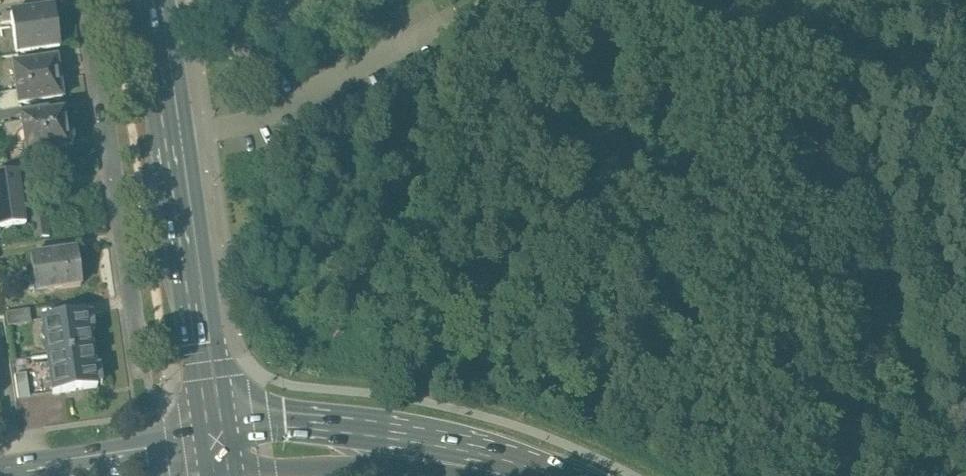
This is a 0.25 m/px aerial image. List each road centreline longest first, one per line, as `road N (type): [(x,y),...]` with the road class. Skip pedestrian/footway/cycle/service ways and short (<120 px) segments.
road 1 (secondary): [(151,0),(217,440)]
road 2 (residential): [(148,375),(95,0)]
road 3 (track): [(174,138),(469,0)]
road 4 (tertiary): [(217,440),(0,462)]
road 5 (primary): [(532,475),(353,452)]
road 6 (primary): [(353,452),(217,440)]

